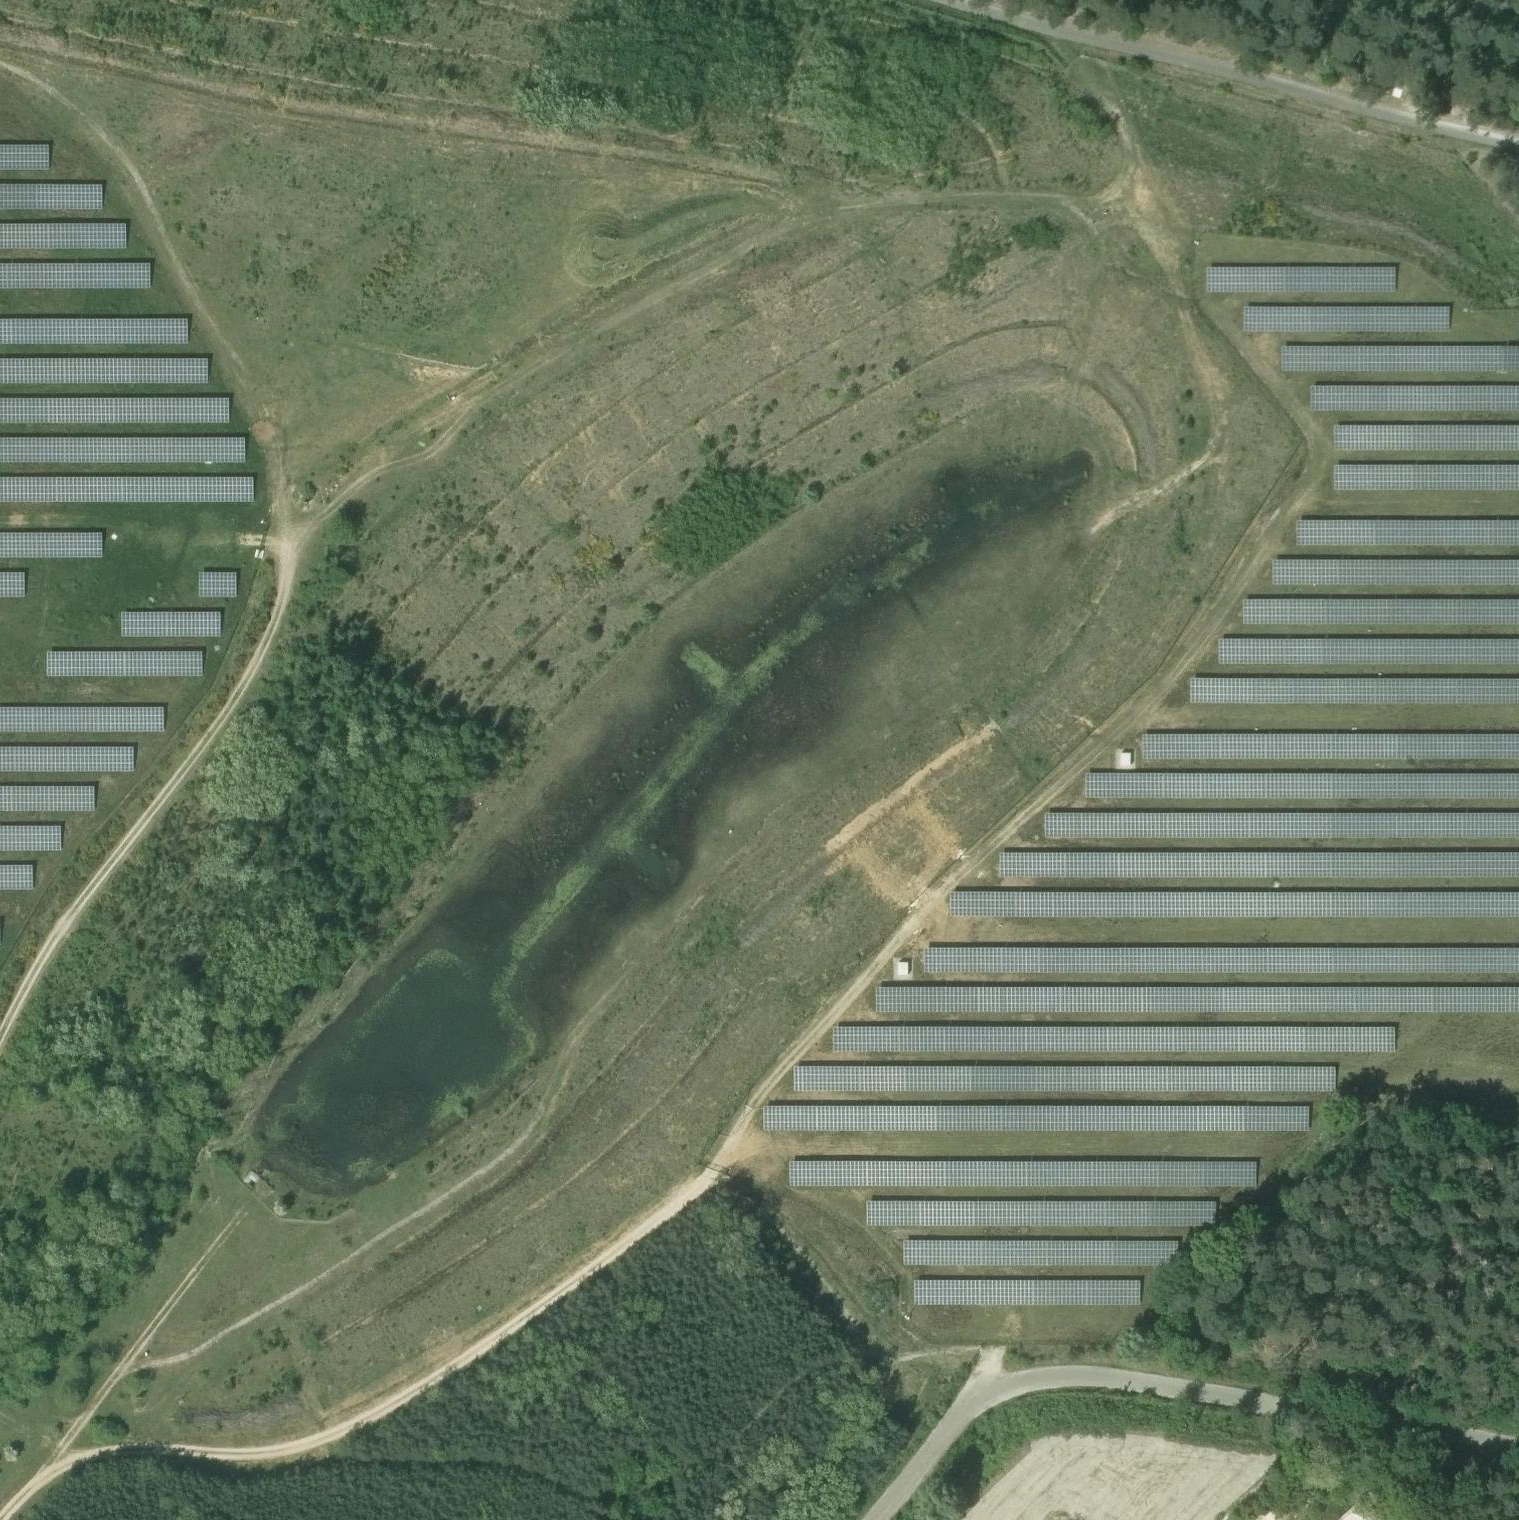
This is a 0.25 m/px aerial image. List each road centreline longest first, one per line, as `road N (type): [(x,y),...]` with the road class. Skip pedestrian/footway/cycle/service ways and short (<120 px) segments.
road 1 (unclassified): [(872,1519),(974,1406),(1056,1378),(1118,1379),(1518,1444)]
road 2 (track): [(249,1203),(3,1519)]

